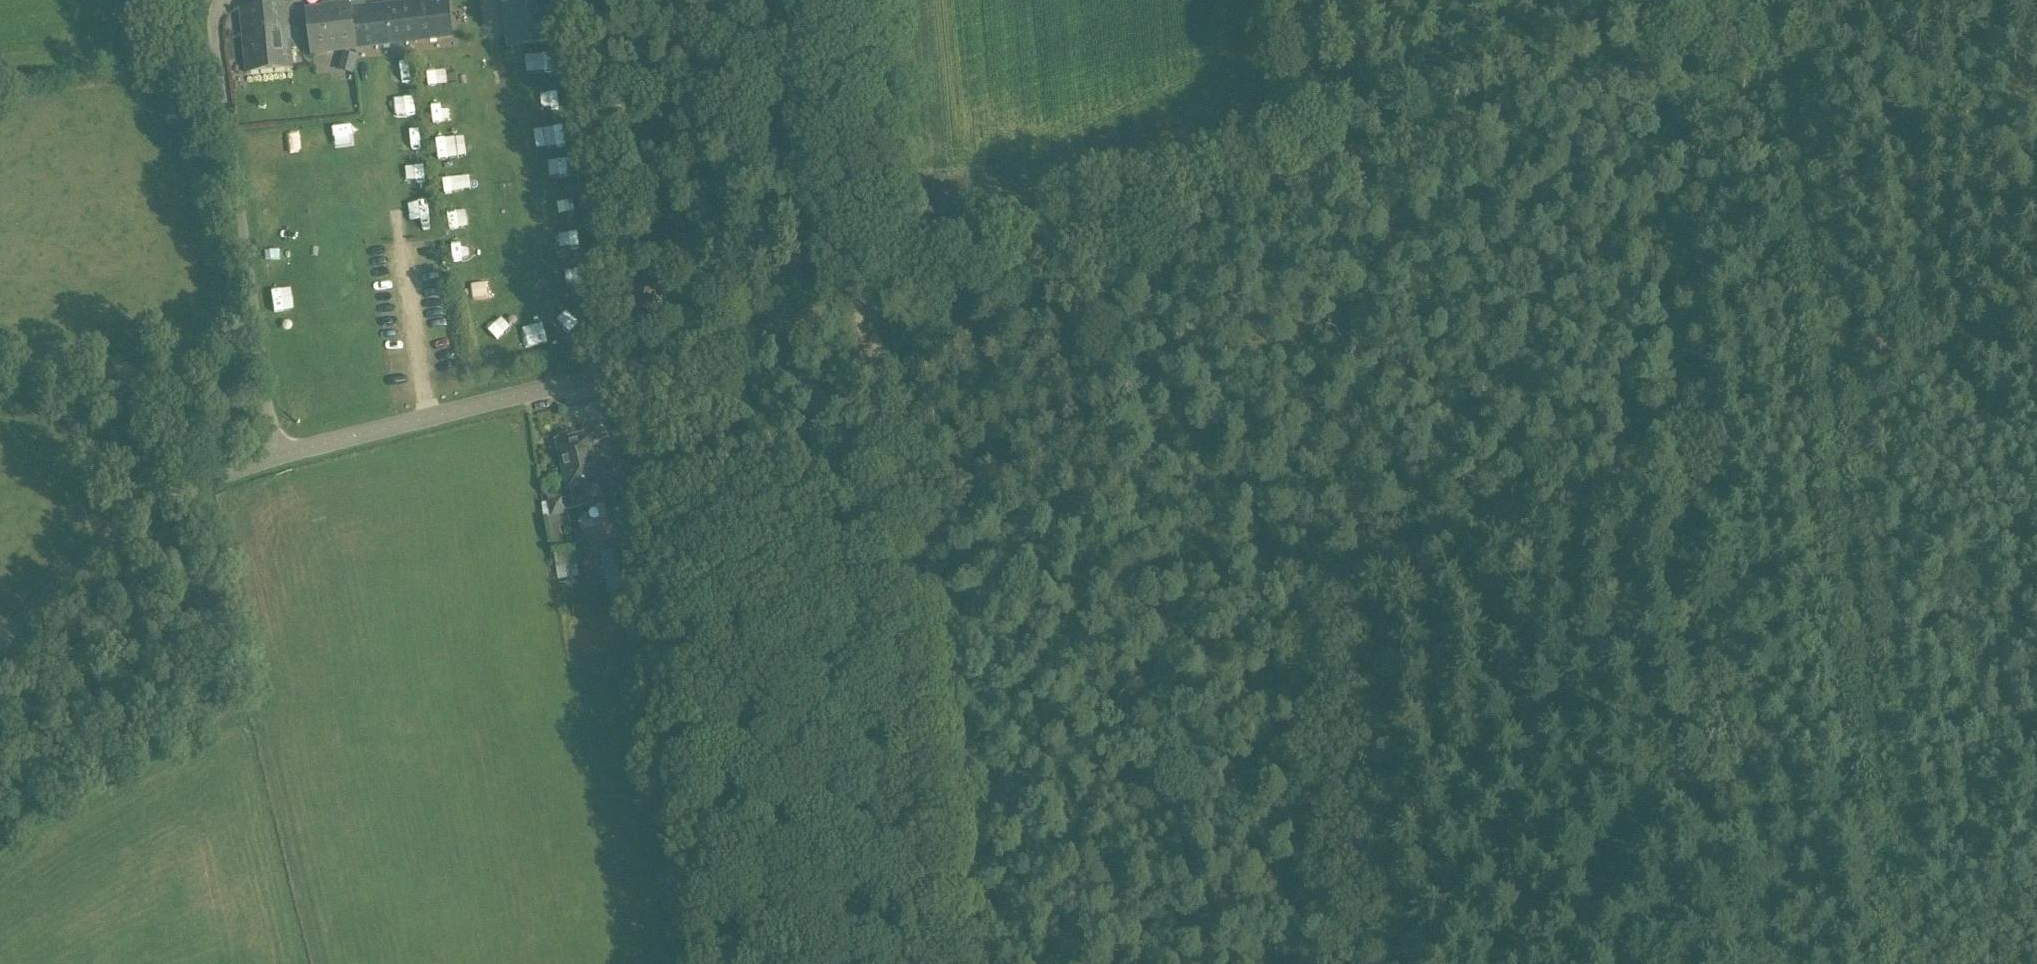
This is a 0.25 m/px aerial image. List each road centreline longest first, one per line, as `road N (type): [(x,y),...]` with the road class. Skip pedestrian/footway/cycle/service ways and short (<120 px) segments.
road 1 (unclassified): [(0,647),(133,515),(275,452),(500,402),(866,299),(1687,48),(1819,0)]
road 2 (track): [(1771,16),(1797,120),(1903,963)]
road 3 (track): [(1402,963),(1353,584),(1285,569),(1244,497),(1205,490),(1045,518),(888,474)]
road 4 (track): [(933,963),(888,474)]
road 5 (track): [(888,474),(816,507),(664,550),(583,530)]
road 6 (track): [(888,474),(866,299)]

